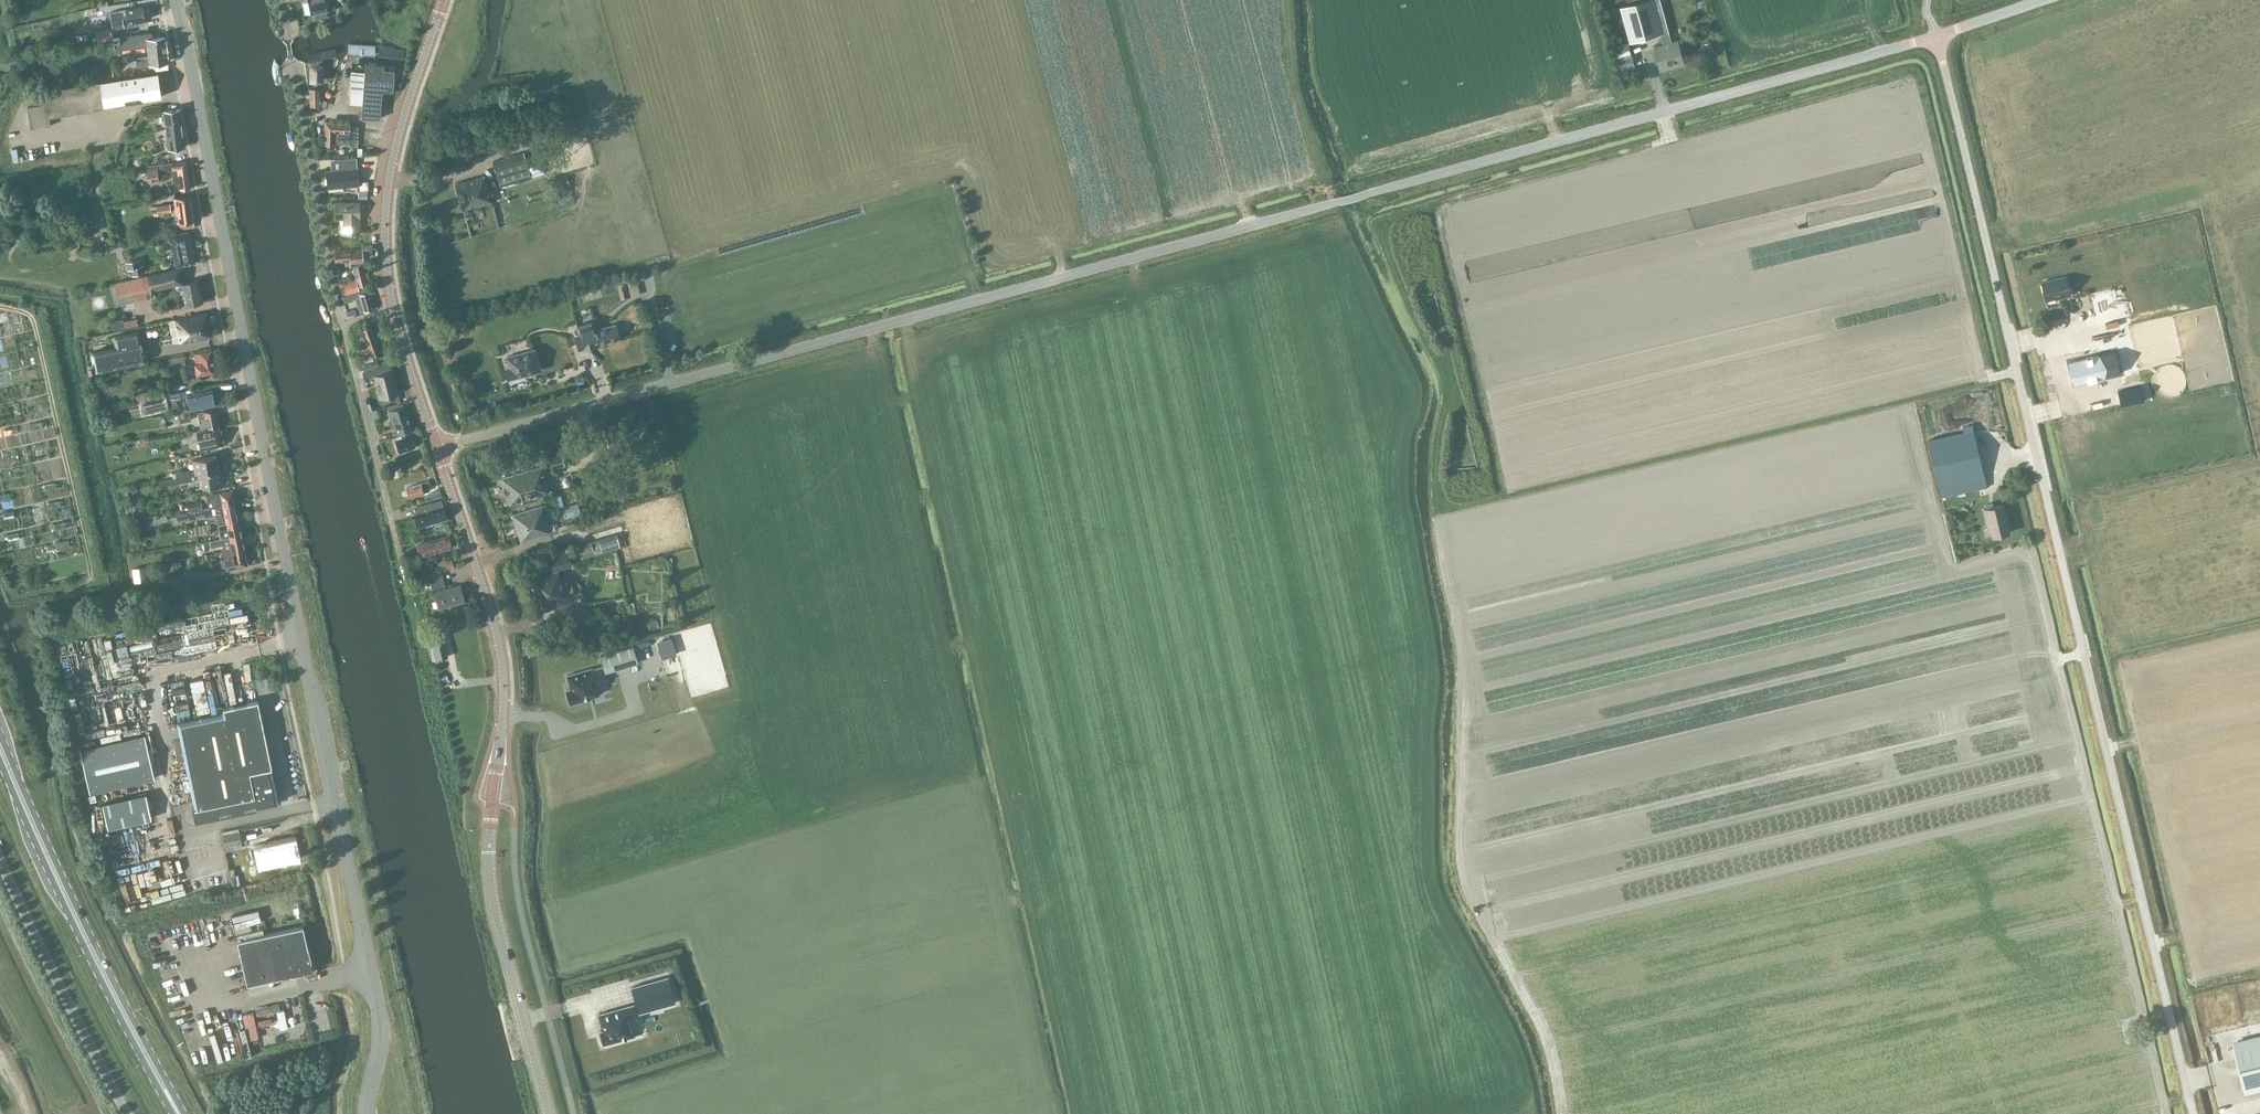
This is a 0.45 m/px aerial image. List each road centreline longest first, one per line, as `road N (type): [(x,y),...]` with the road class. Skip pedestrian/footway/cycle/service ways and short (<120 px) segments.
road 1 (unclassified): [(436,448),(1937,38)]
road 2 (unclassified): [(175,0),(380,1010),(367,1113)]
road 3 (unclassified): [(2194,1113),(1937,38)]
road 4 (secondary): [(548,1113),(490,875),(503,665),(436,448)]
road 5 (primary): [(175,1108),(0,736)]
road 6 (primary): [(0,761),(104,986),(175,1108)]
road 7 (residential): [(341,323),(280,0)]
road 8 (secondary): [(393,309),(385,234),(389,180),(443,0)]
road 9 (unclassified): [(127,1113),(0,861)]
road 10 (residential): [(406,580),(341,323)]
road 11 (secondary): [(436,448),(393,309)]

